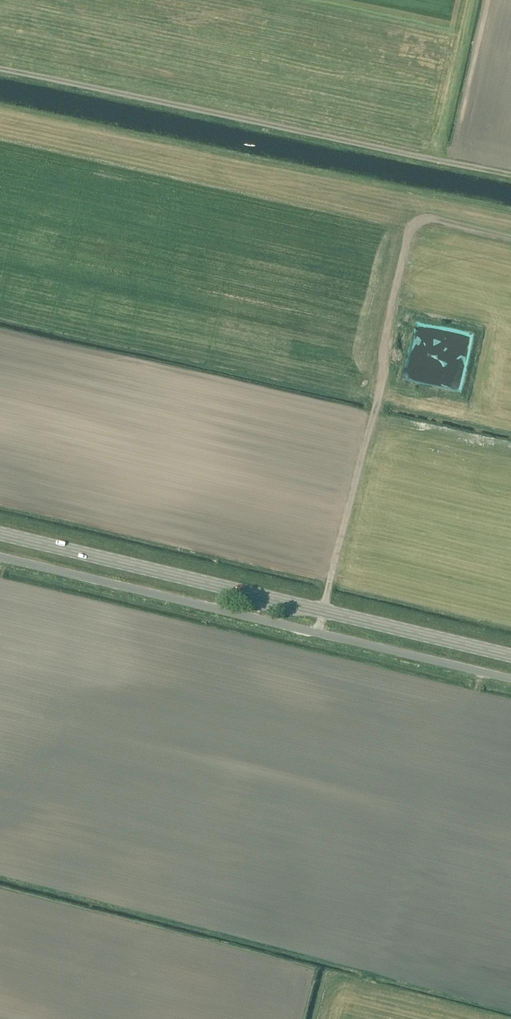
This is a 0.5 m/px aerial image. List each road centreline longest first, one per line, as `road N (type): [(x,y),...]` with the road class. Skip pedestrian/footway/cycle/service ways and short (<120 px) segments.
road 1 (track): [(510,225),(435,208),(419,216),(317,634)]
road 2 (secondary): [(510,656),(0,534)]
road 3 (unclassified): [(510,679),(0,557)]
road 4 (track): [(510,175),(0,69)]

